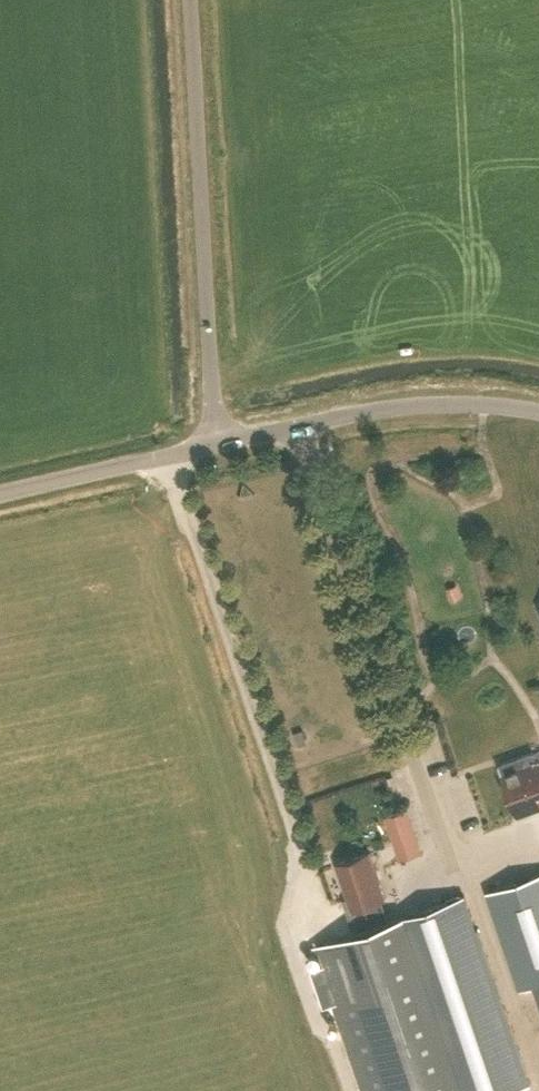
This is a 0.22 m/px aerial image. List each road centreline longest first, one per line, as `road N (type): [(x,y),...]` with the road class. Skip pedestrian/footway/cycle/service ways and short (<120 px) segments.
road 1 (unclassified): [(214,447),(192,0)]
road 2 (unclassified): [(214,447),(428,402),(538,411)]
road 3 (unclassified): [(0,491),(214,447)]

